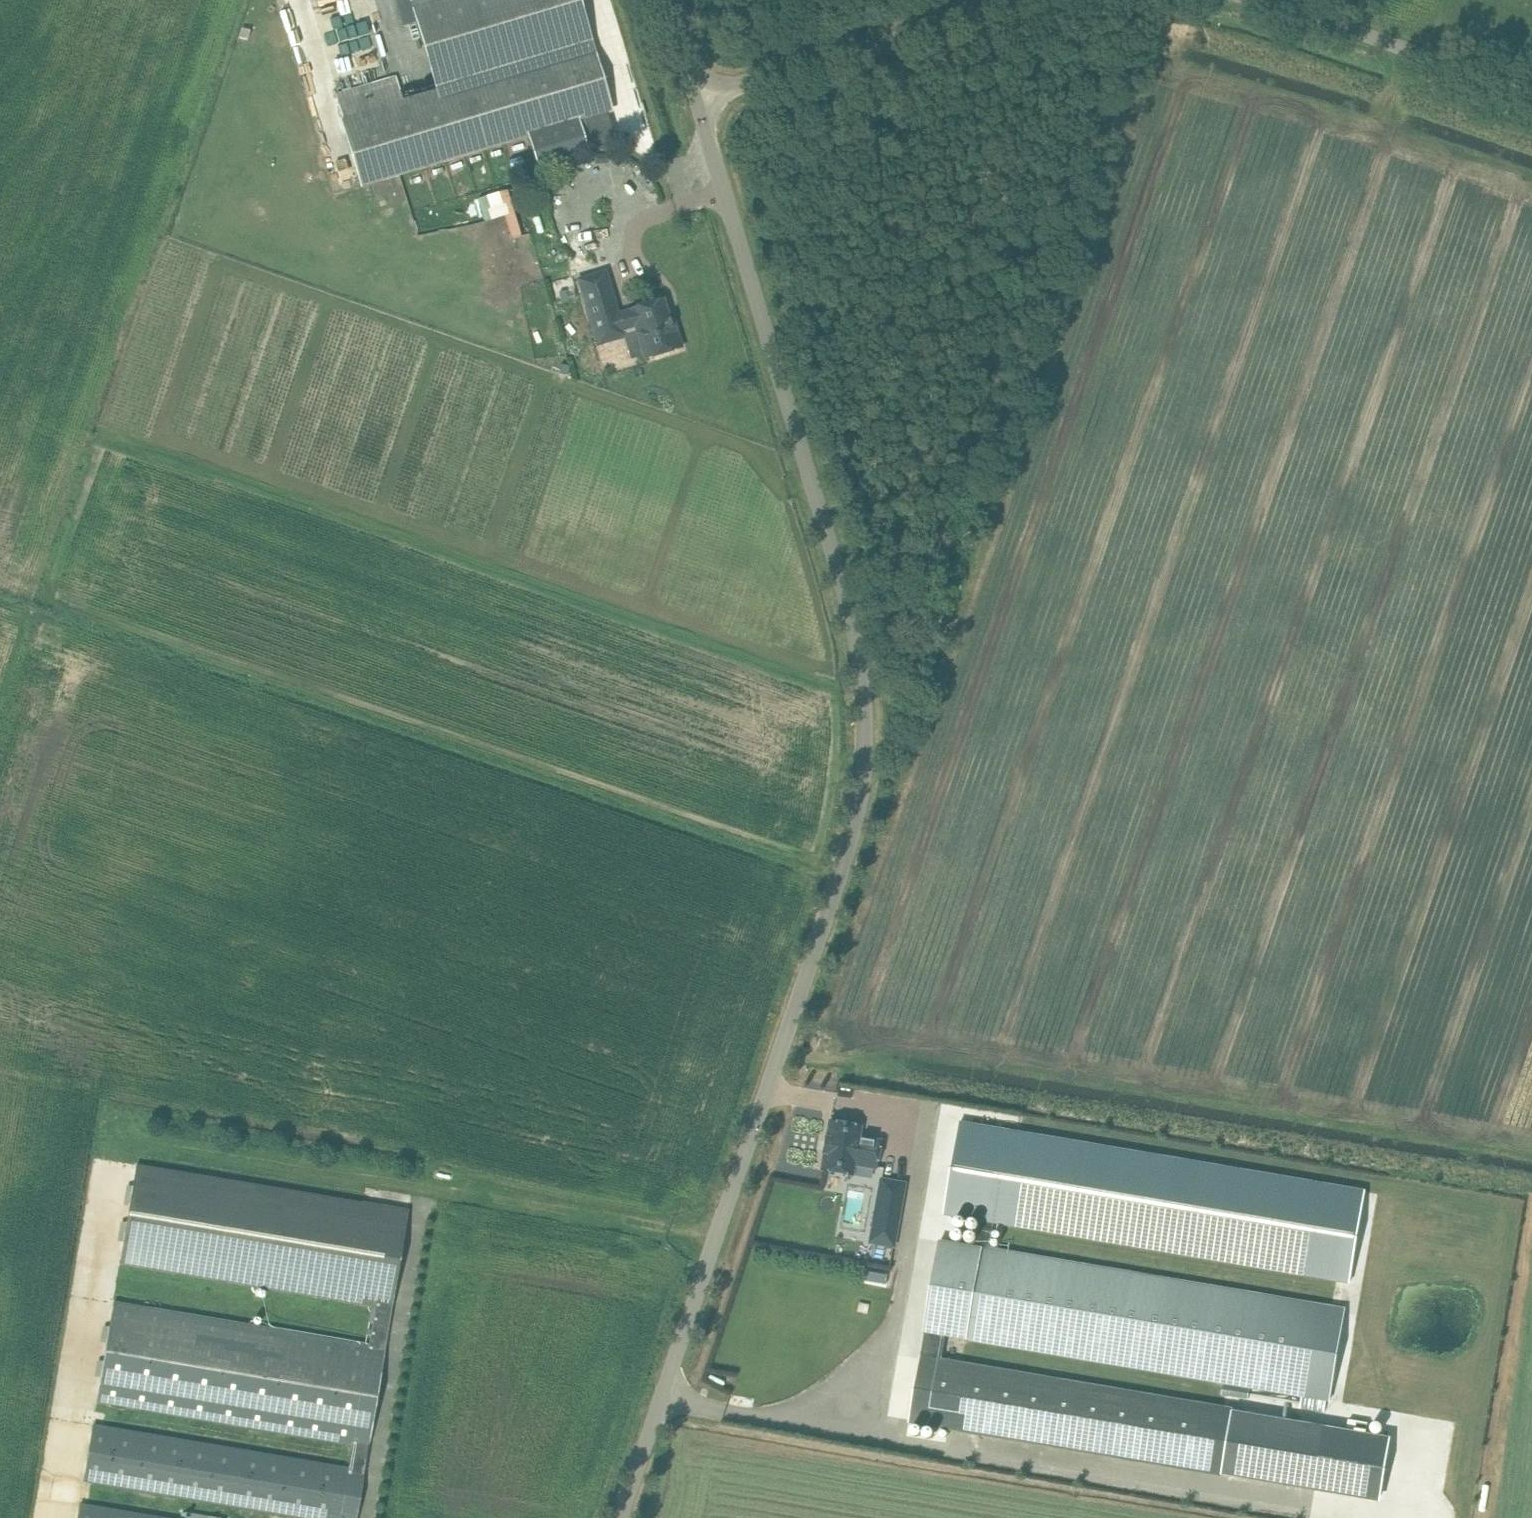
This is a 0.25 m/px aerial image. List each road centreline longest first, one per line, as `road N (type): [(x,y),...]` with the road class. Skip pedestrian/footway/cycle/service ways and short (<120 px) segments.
road 1 (unclassified): [(614,1517),(853,780),(861,686),(847,593),(696,95)]
road 2 (unclassified): [(986,0),(696,95)]
road 3 (unclassified): [(1531,90),(1259,0)]

